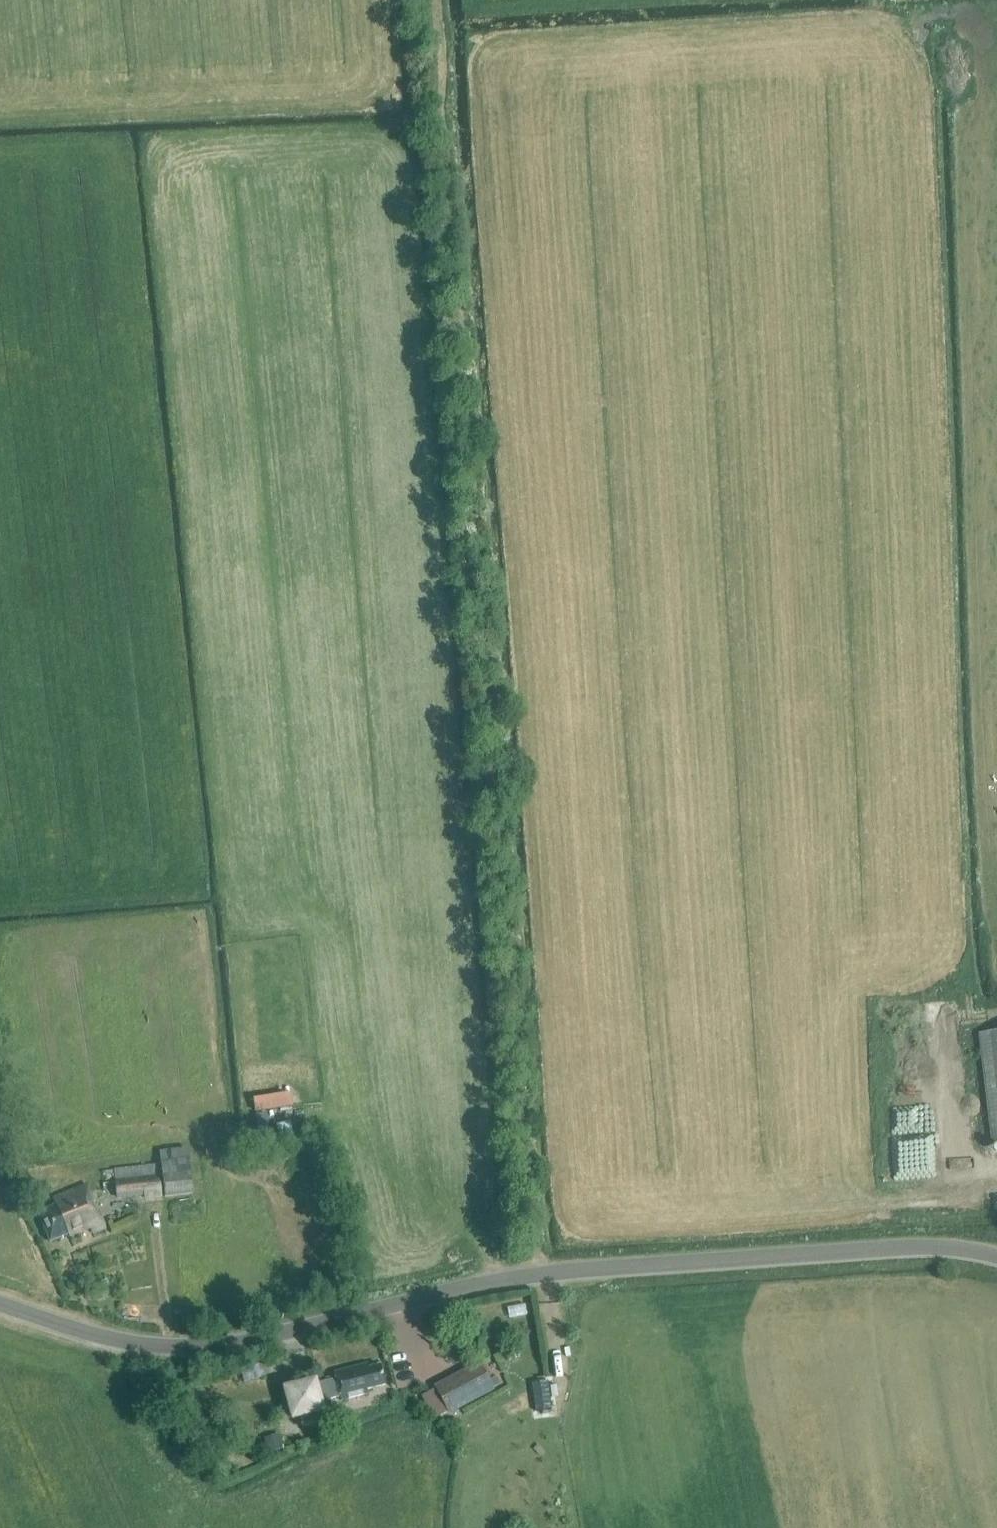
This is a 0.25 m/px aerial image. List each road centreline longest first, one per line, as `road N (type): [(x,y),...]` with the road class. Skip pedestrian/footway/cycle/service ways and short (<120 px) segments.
road 1 (tertiary): [(0,1303),(161,1348),(220,1345),(481,1283),(582,1269),(922,1246),(996,1255)]

